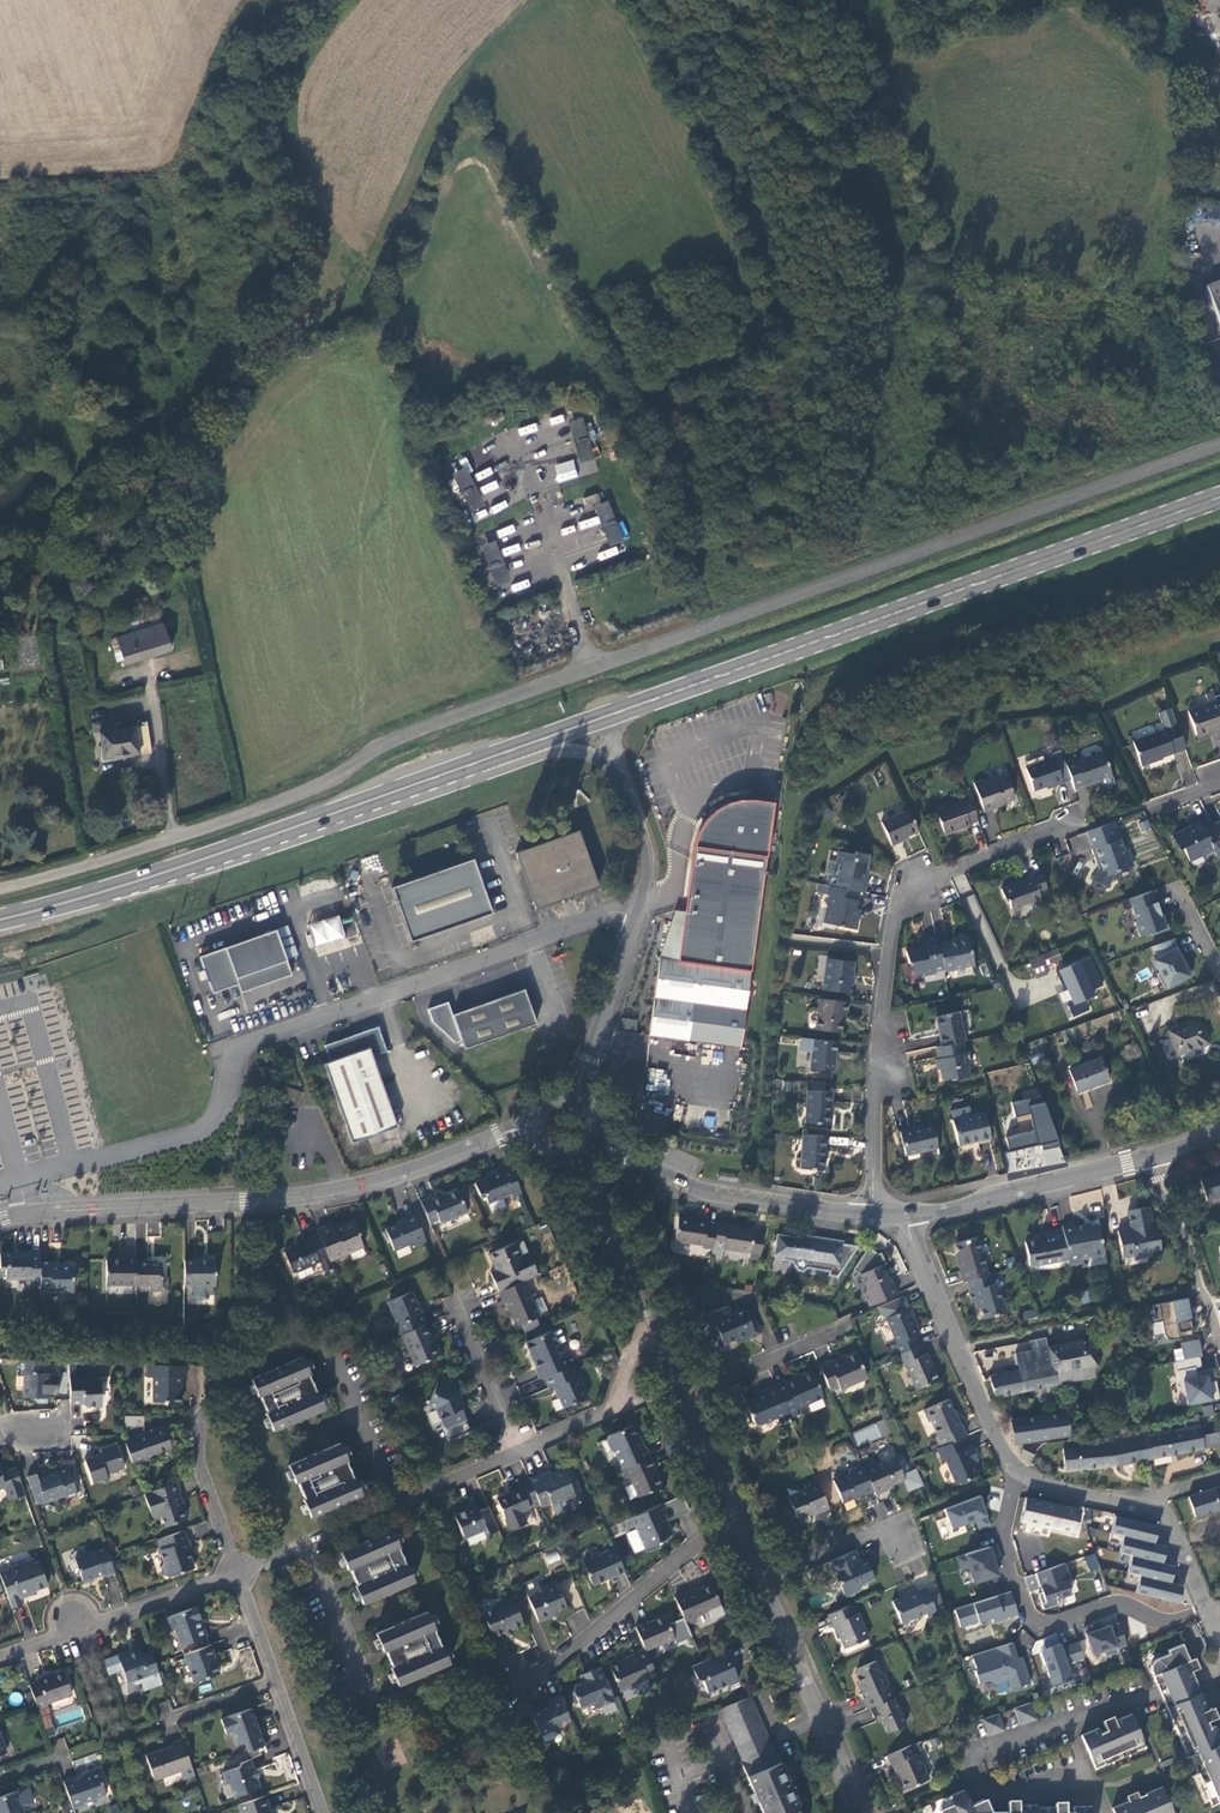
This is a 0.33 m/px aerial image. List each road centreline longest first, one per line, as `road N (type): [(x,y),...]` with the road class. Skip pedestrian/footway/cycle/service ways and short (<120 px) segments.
road 1 (unclassified): [(1219,446),(590,666),(377,747),(320,782),(158,845),(0,888)]
road 2 (primary): [(1219,498),(373,799)]
road 3 (residential): [(531,1127),(346,1189),(0,1219)]
road 4 (residential): [(872,1213),(888,935),(920,888),(952,869),(1079,828)]
road 5 (unclassified): [(637,914),(611,914),(530,942),(236,1055)]
road 6 (unclassified): [(373,799),(552,754),(605,762),(622,785),(647,865),(637,914)]
road 7 (primary): [(373,799),(0,919)]
road 8 (residential): [(513,1700),(737,1517)]
road 9 (residential): [(907,1216),(1015,1469)]
road 10 (residential): [(1154,1154),(907,1216)]
road 11 (residential): [(763,1578),(861,1812)]
road 12 (residential): [(0,1649),(233,1567)]
road 13 (residential): [(1015,1469),(1006,1528),(1029,1616),(1054,1620),(1102,1607)]
road 14 (residential): [(872,1213),(723,1195),(651,1174)]
road 15 (residential): [(442,1267),(520,1445)]
road 16 (unclassified): [(637,914),(575,1096)]
road 17 (residential): [(680,1402),(850,1329)]
road 18 (residential): [(577,1153),(647,1322)]
road 19 (residential): [(520,1445),(357,1525)]
road 20 (residential): [(1154,1154),(1206,1307)]
road 21 (residential): [(233,1567),(185,1414)]
road 22 (residential): [(303,1545),(367,1684)]
road 23 (residential): [(1015,1469),(1049,1488),(1149,1505)]
road 24 (residential): [(323,1812),(273,1684)]
road 25 (residential): [(763,1578),(890,1526)]
road 26 (residential): [(680,1402),(737,1517)]
road 27 (residential): [(273,1684),(233,1567)]
road 28 (residential): [(1149,1505),(1166,1515),(1205,1611)]

